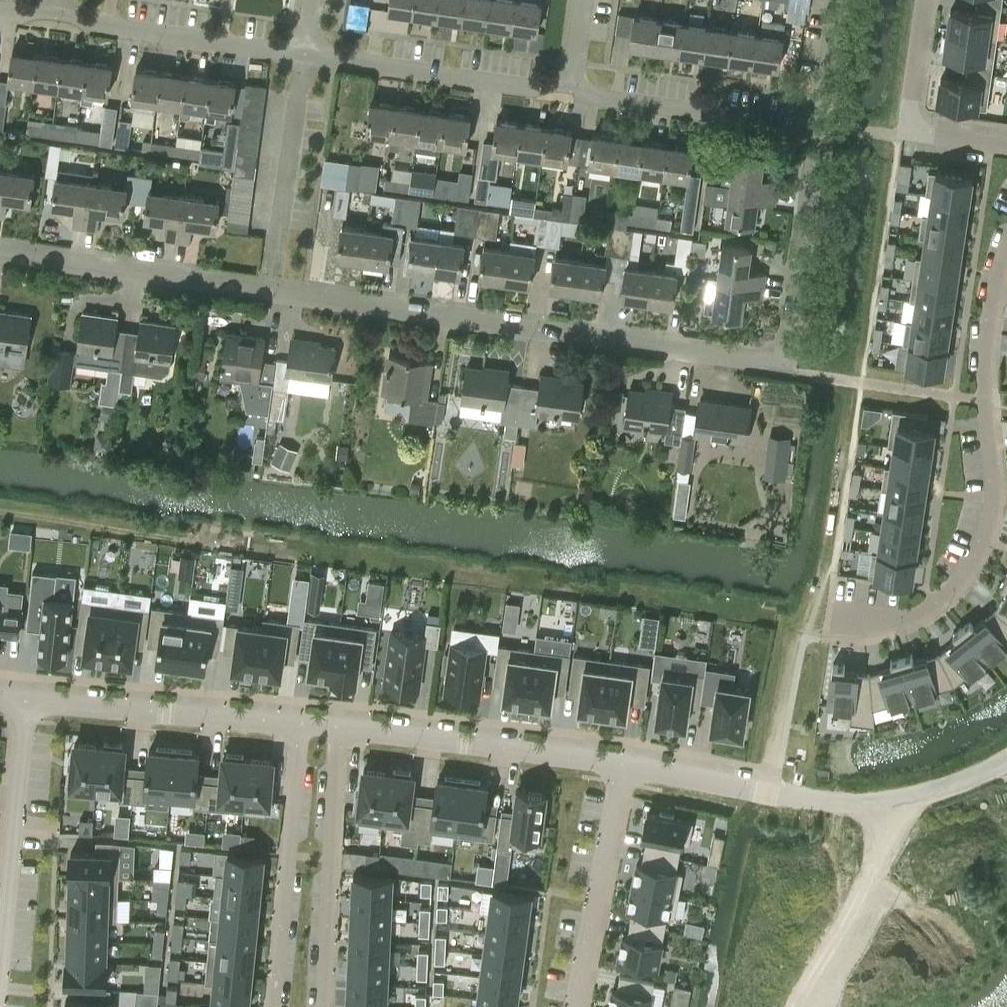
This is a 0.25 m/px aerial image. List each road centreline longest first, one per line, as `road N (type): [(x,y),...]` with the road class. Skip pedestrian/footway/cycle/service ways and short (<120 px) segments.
road 1 (residential): [(772,360),(270,292)]
road 2 (residential): [(1006,247),(984,346),(994,495),(977,550),(920,610),(882,622),(839,621)]
road 3 (residential): [(623,765),(335,730)]
road 4 (residential): [(301,727),(274,1006)]
road 5 (residential): [(301,727),(23,701)]
road 6 (residential): [(325,1006),(335,730)]
road 7 (residential): [(270,292),(0,254)]
road 8 (residential): [(568,92),(305,54)]
road 9 (residential): [(879,801),(623,765)]
road 10 (residential): [(0,958),(23,701)]
road 11 (residential): [(305,54),(54,18)]
road 12 (residential): [(817,130),(568,92)]
road 13 (residential): [(623,765),(576,1006)]
road 14 (residential): [(270,292),(305,54)]
road 15 (residential): [(772,360),(790,343),(817,130)]
road 16 (residential): [(1006,146),(906,132),(924,0)]
road 17 (residential): [(778,1006),(858,898),(879,801)]
road 18 (residential): [(1006,763),(940,794),(879,801)]
road 19 (residential): [(817,130),(837,0)]

